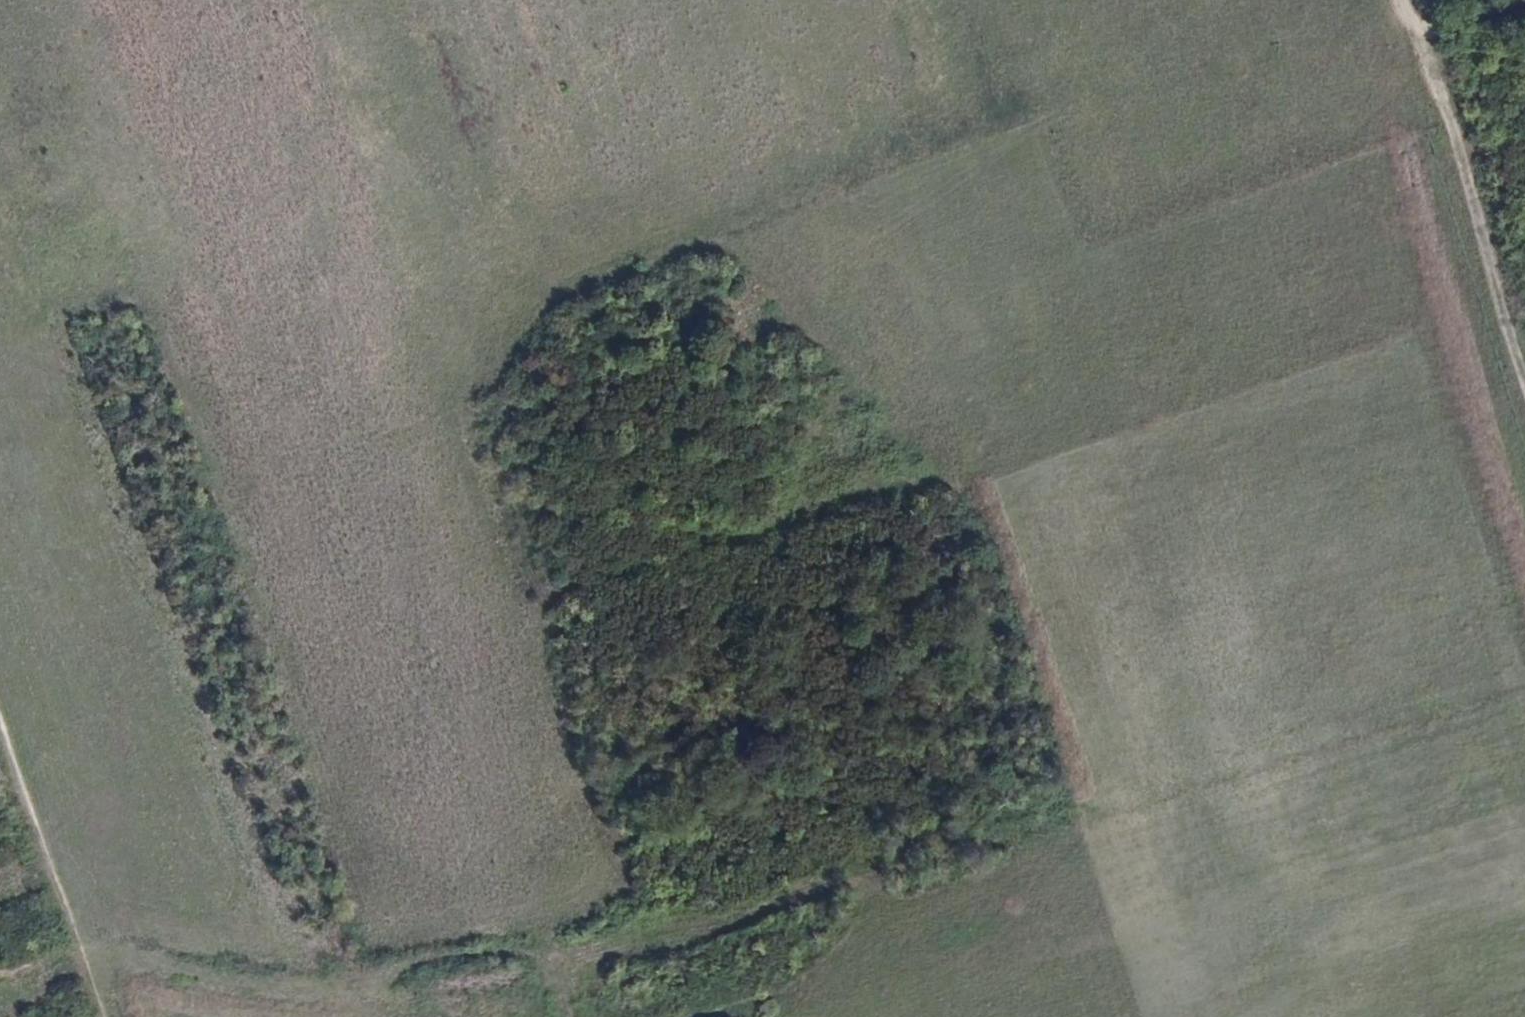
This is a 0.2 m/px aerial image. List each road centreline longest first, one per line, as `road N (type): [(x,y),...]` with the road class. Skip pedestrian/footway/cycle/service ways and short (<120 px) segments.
road 1 (track): [(1416,0),(1524,341)]
road 2 (track): [(101,1016),(0,728)]

